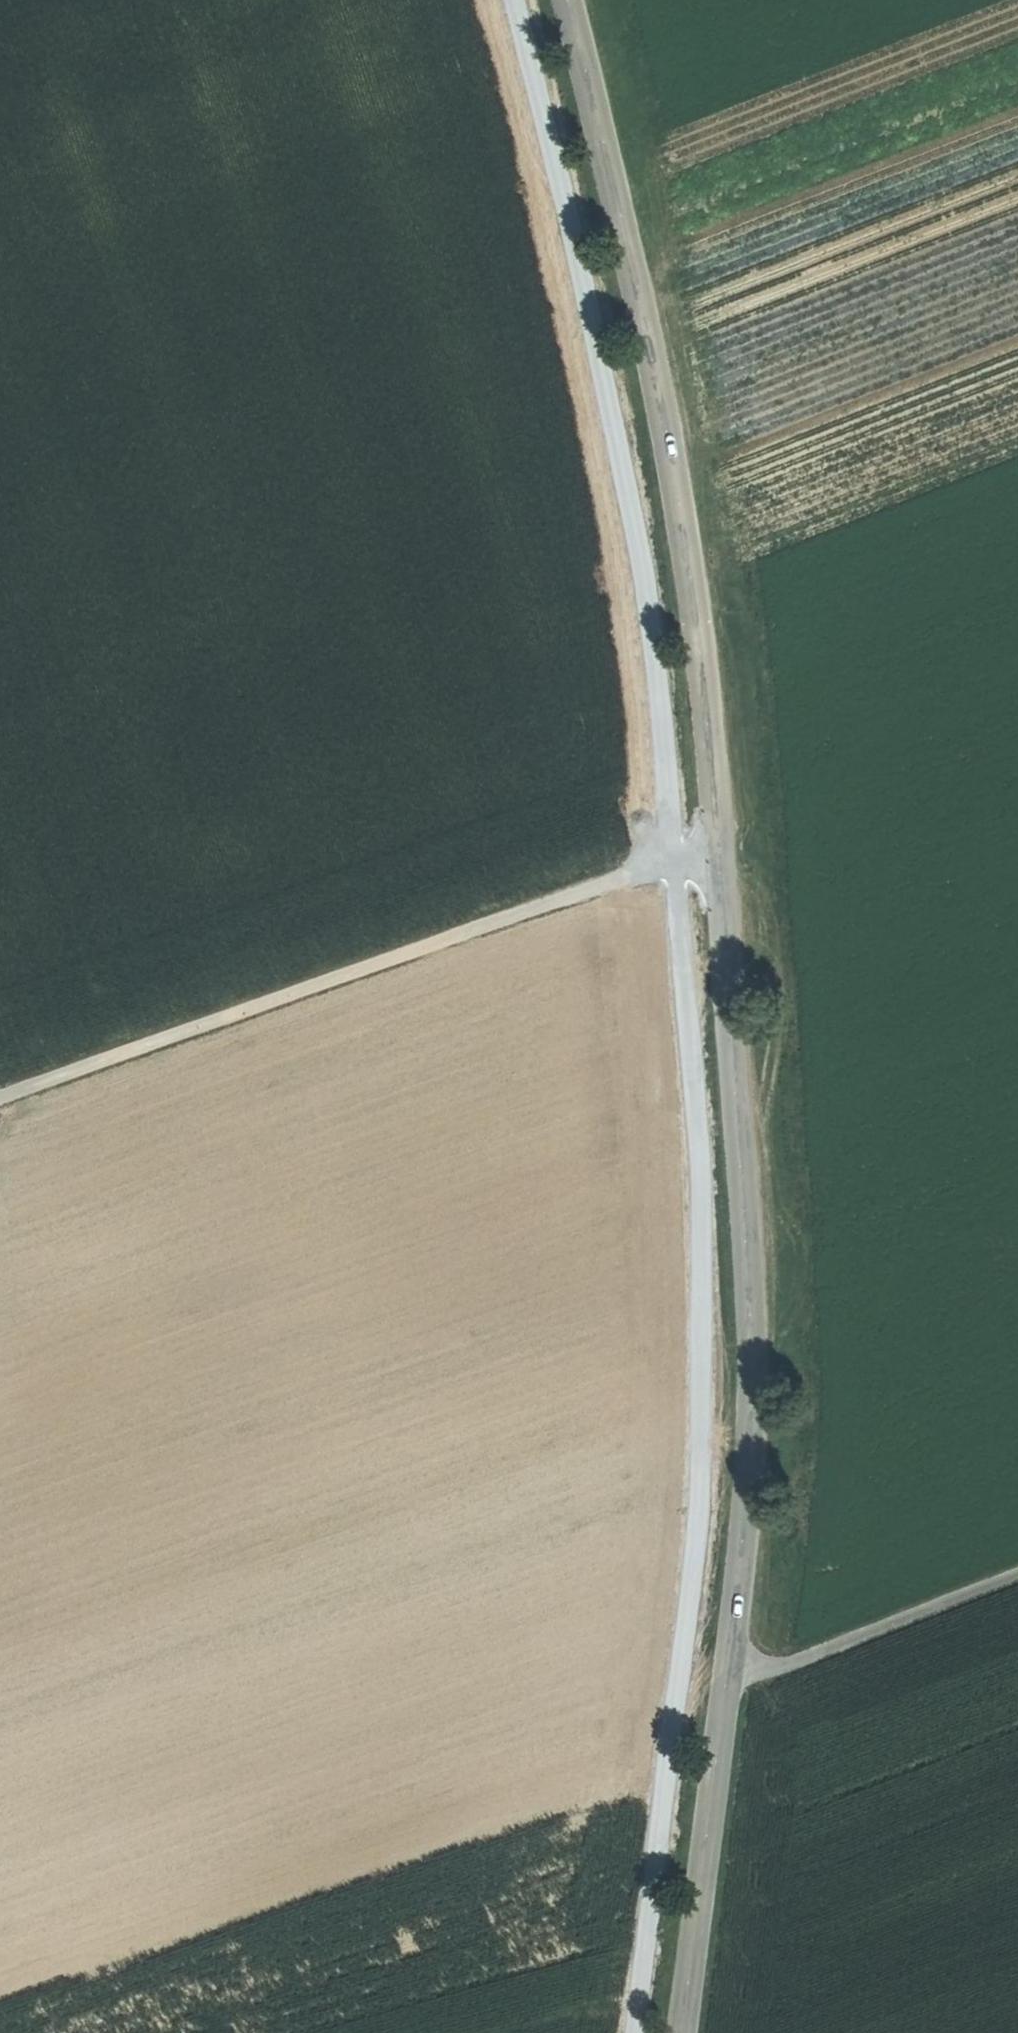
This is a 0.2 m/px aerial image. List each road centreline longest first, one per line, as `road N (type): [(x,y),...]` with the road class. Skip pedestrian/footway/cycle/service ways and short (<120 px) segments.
road 1 (tertiary): [(562,0),(677,485),(701,662),(743,1168),(751,1469),(681,2032)]
road 2 (track): [(718,859),(683,860),(0,1098)]
road 3 (track): [(725,1667),(782,1667),(1017,1576)]

